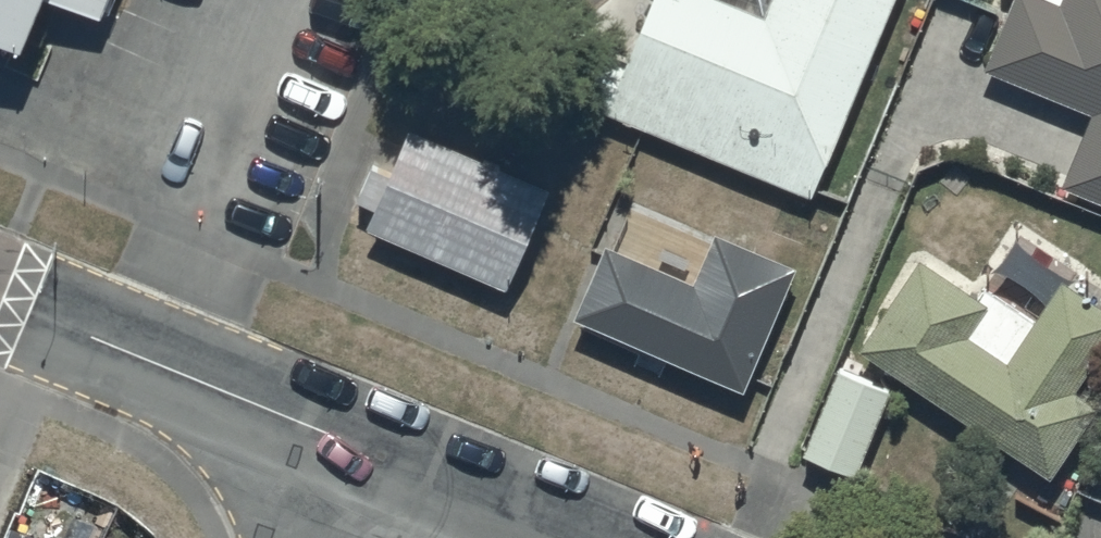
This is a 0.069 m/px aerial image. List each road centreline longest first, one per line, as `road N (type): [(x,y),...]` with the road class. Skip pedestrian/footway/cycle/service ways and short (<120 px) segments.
road 1 (residential): [(382,457),(0,300)]
road 2 (residential): [(580,537),(382,457)]

